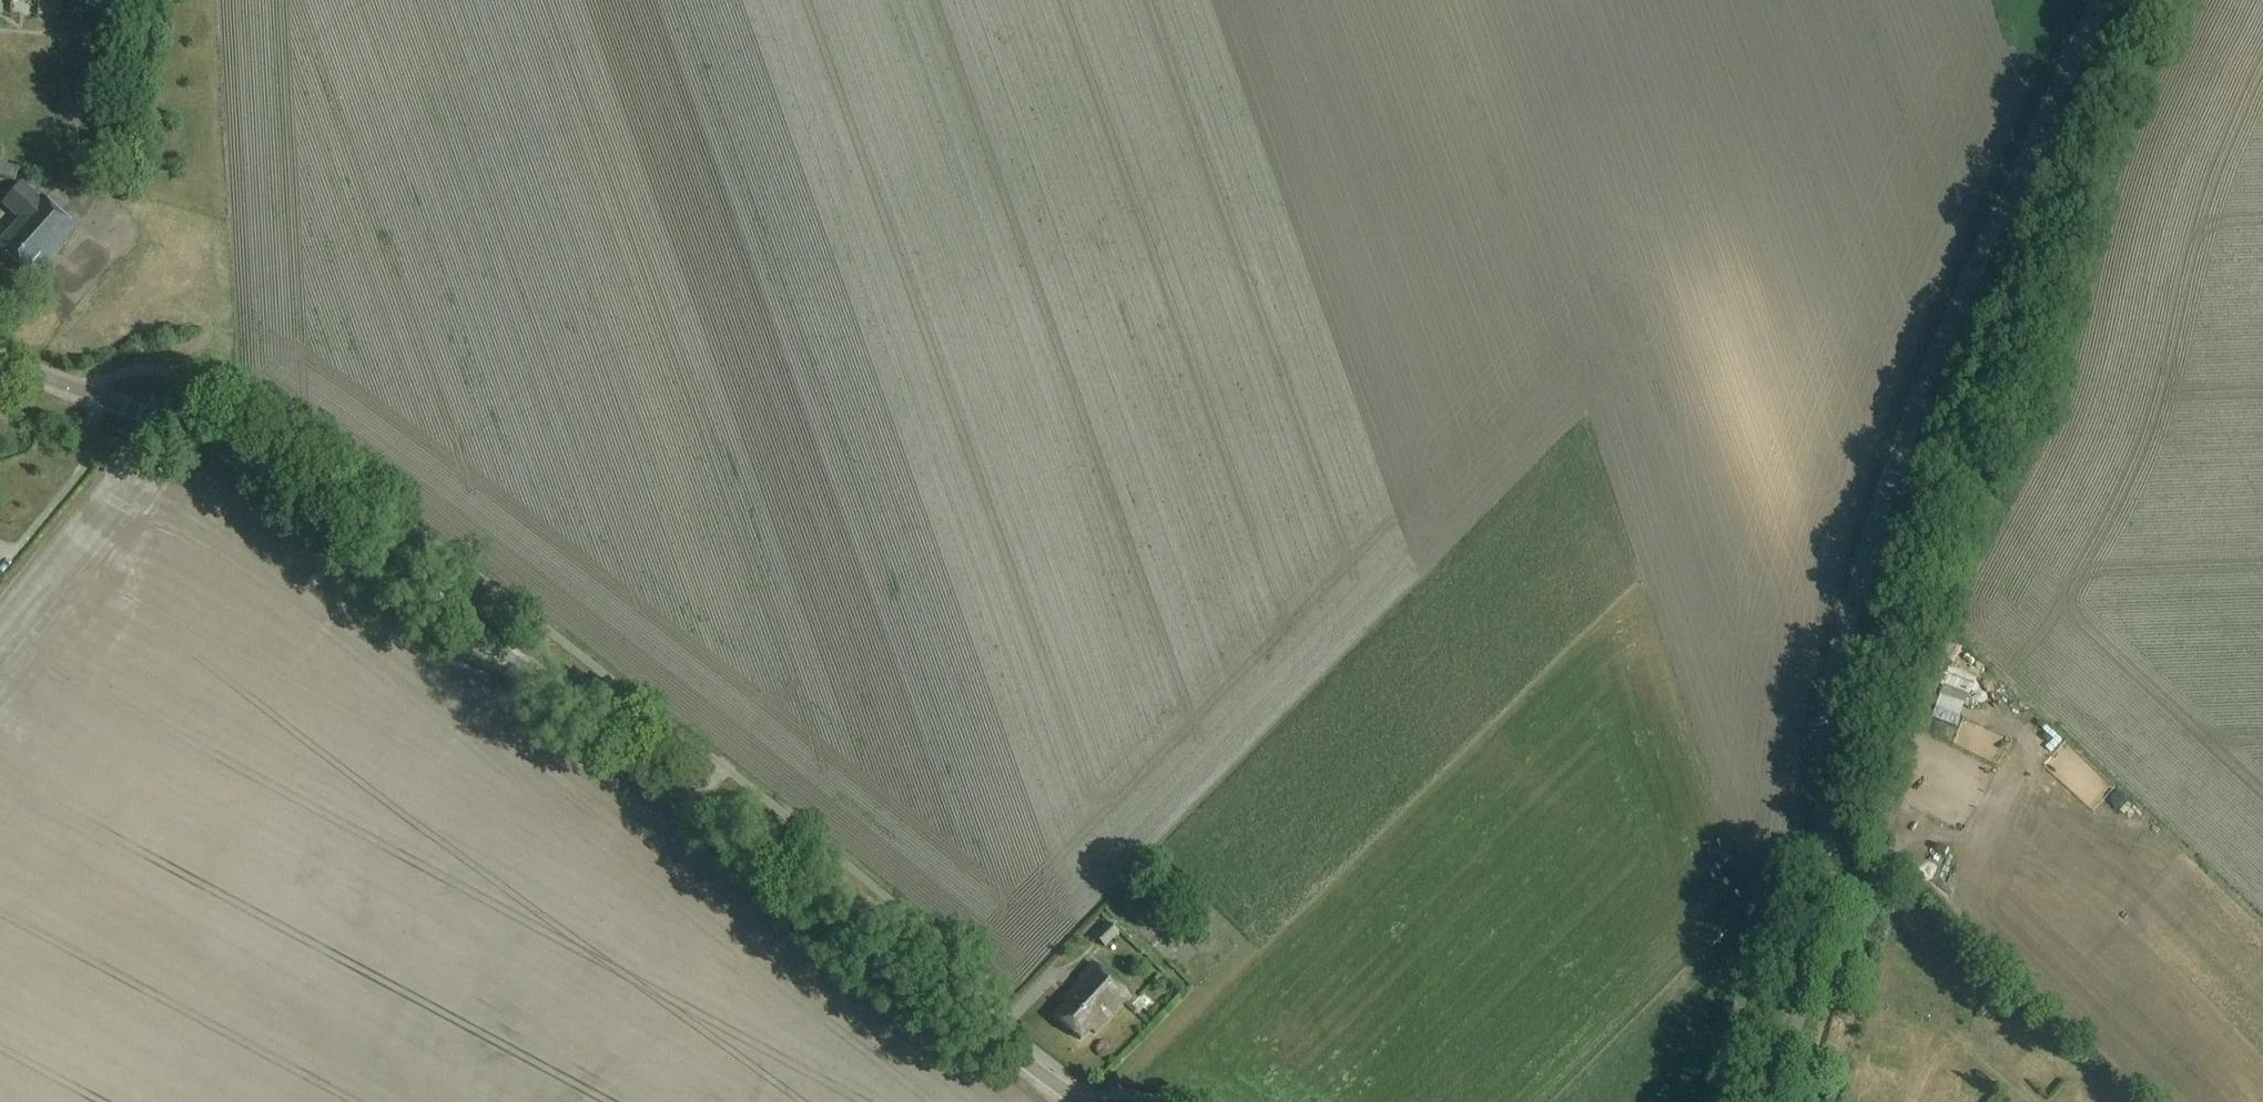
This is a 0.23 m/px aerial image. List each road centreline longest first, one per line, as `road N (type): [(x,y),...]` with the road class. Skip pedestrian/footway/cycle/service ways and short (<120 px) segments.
road 1 (tertiary): [(1079,1101),(331,517),(211,442),(0,359)]
road 2 (unclassified): [(1773,1101),(1822,897),(1822,746),(1850,609),(1935,354),(2103,0)]

